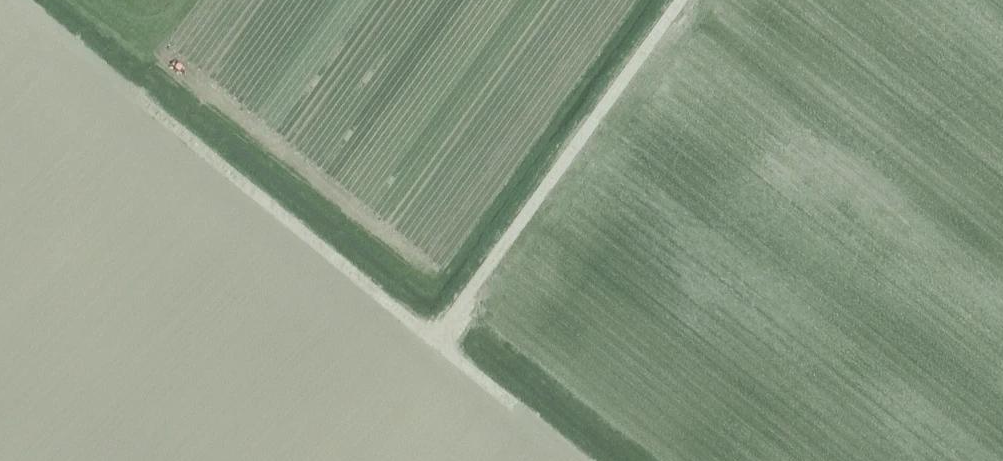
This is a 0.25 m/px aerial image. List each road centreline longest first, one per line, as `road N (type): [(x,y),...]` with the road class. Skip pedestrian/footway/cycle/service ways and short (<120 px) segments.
road 1 (track): [(435,342),(682,0)]
road 2 (track): [(435,342),(147,105)]

